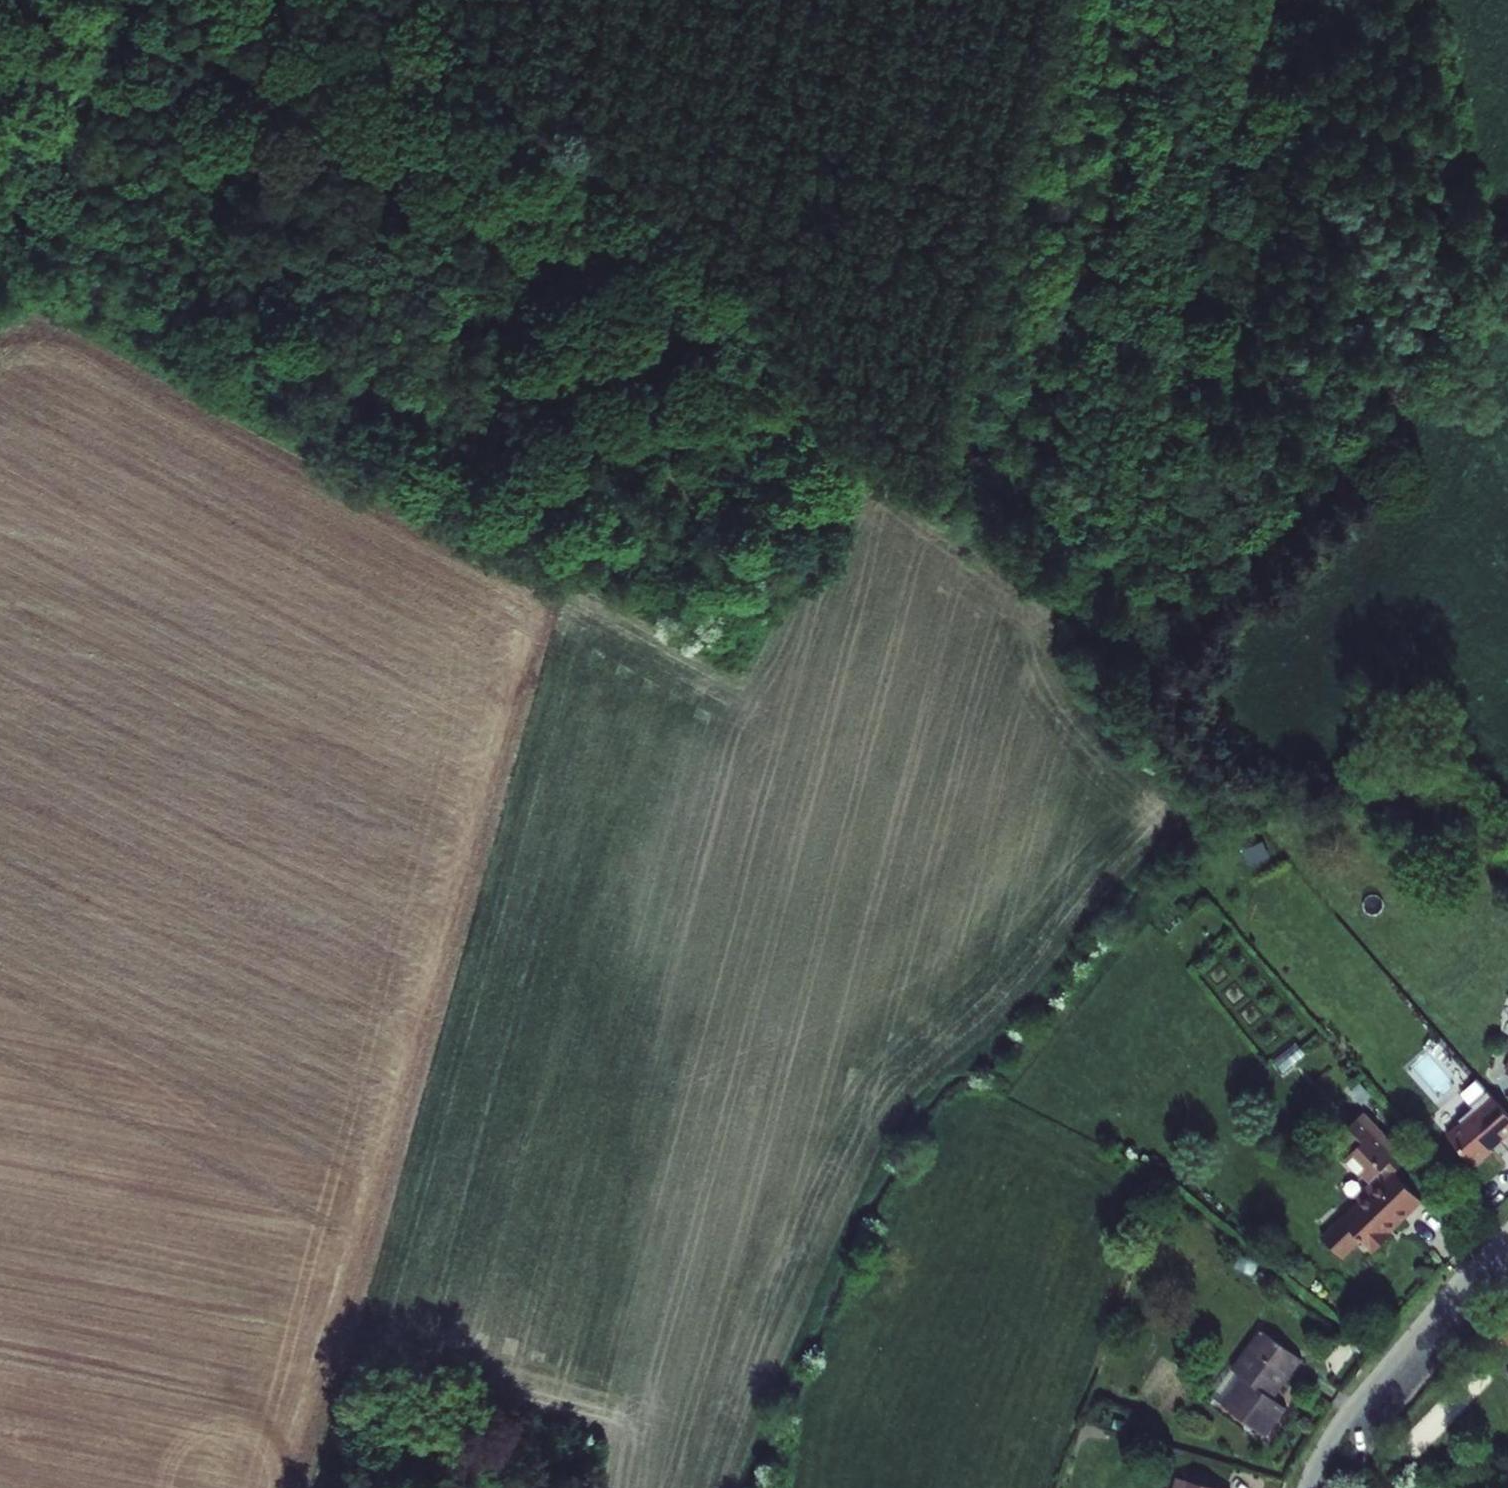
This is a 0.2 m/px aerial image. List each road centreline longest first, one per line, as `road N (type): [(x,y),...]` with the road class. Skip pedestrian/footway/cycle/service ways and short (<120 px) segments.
road 1 (residential): [(1507,1239),(1344,1422),(1312,1487)]

